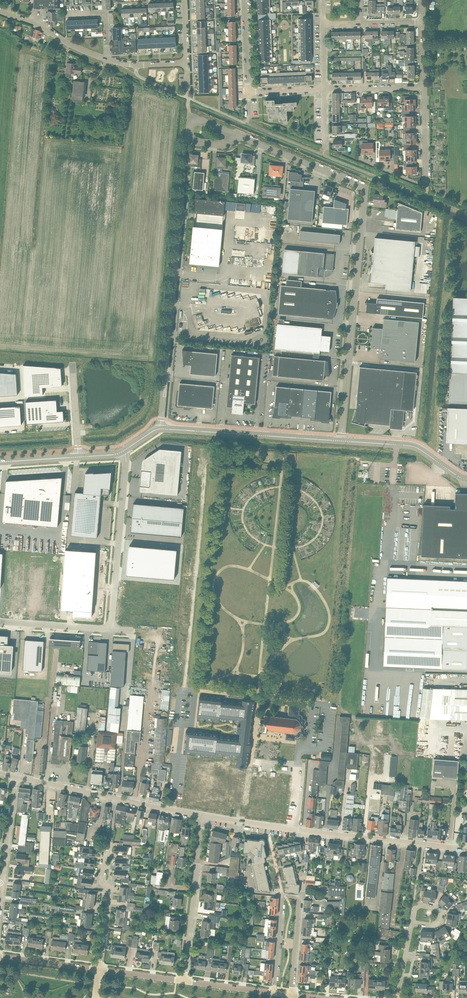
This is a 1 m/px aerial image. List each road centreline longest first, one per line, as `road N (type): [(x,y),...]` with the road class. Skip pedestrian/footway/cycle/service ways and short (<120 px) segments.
road 1 (unclassified): [(239,136),(364,188),(341,441)]
road 2 (residential): [(466,849),(204,816)]
road 3 (unclassified): [(160,429),(182,198)]
road 4 (track): [(206,461),(185,692)]
road 5 (residential): [(290,995),(294,897),(282,903),(274,993)]
road 6 (residential): [(204,816),(15,777)]
road 7 (secondary): [(341,441),(160,429)]
road 8 (unclassified): [(123,451),(111,629)]
road 9 (residential): [(184,980),(204,816)]
road 10 (residential): [(424,87),(424,181),(359,159)]
road 11 (secondary): [(466,479),(411,446),(341,441)]

